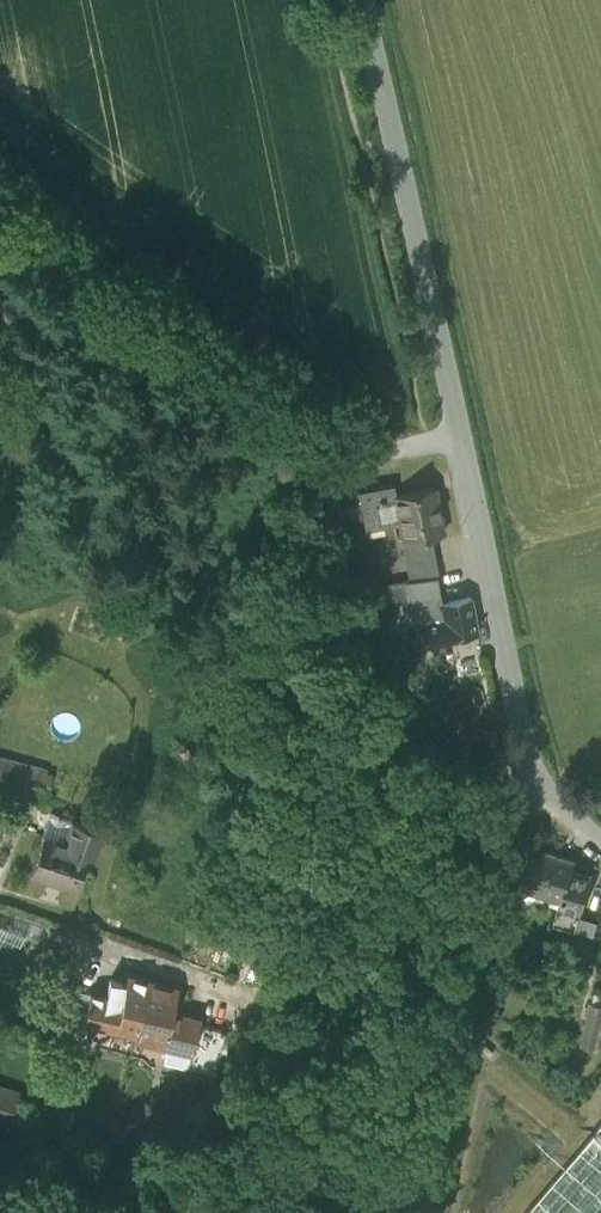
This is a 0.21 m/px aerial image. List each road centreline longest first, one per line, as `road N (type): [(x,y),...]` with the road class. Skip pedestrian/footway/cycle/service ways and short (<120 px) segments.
road 1 (track): [(0,232),(322,443),(387,455),(456,440)]
road 2 (unclassified): [(456,440),(359,0)]
road 3 (residential): [(523,746),(446,1110)]
road 4 (residential): [(456,440),(523,746)]
road 5 (residential): [(446,1110),(204,988)]
road 6 (unclassified): [(600,847),(553,807),(523,746)]

